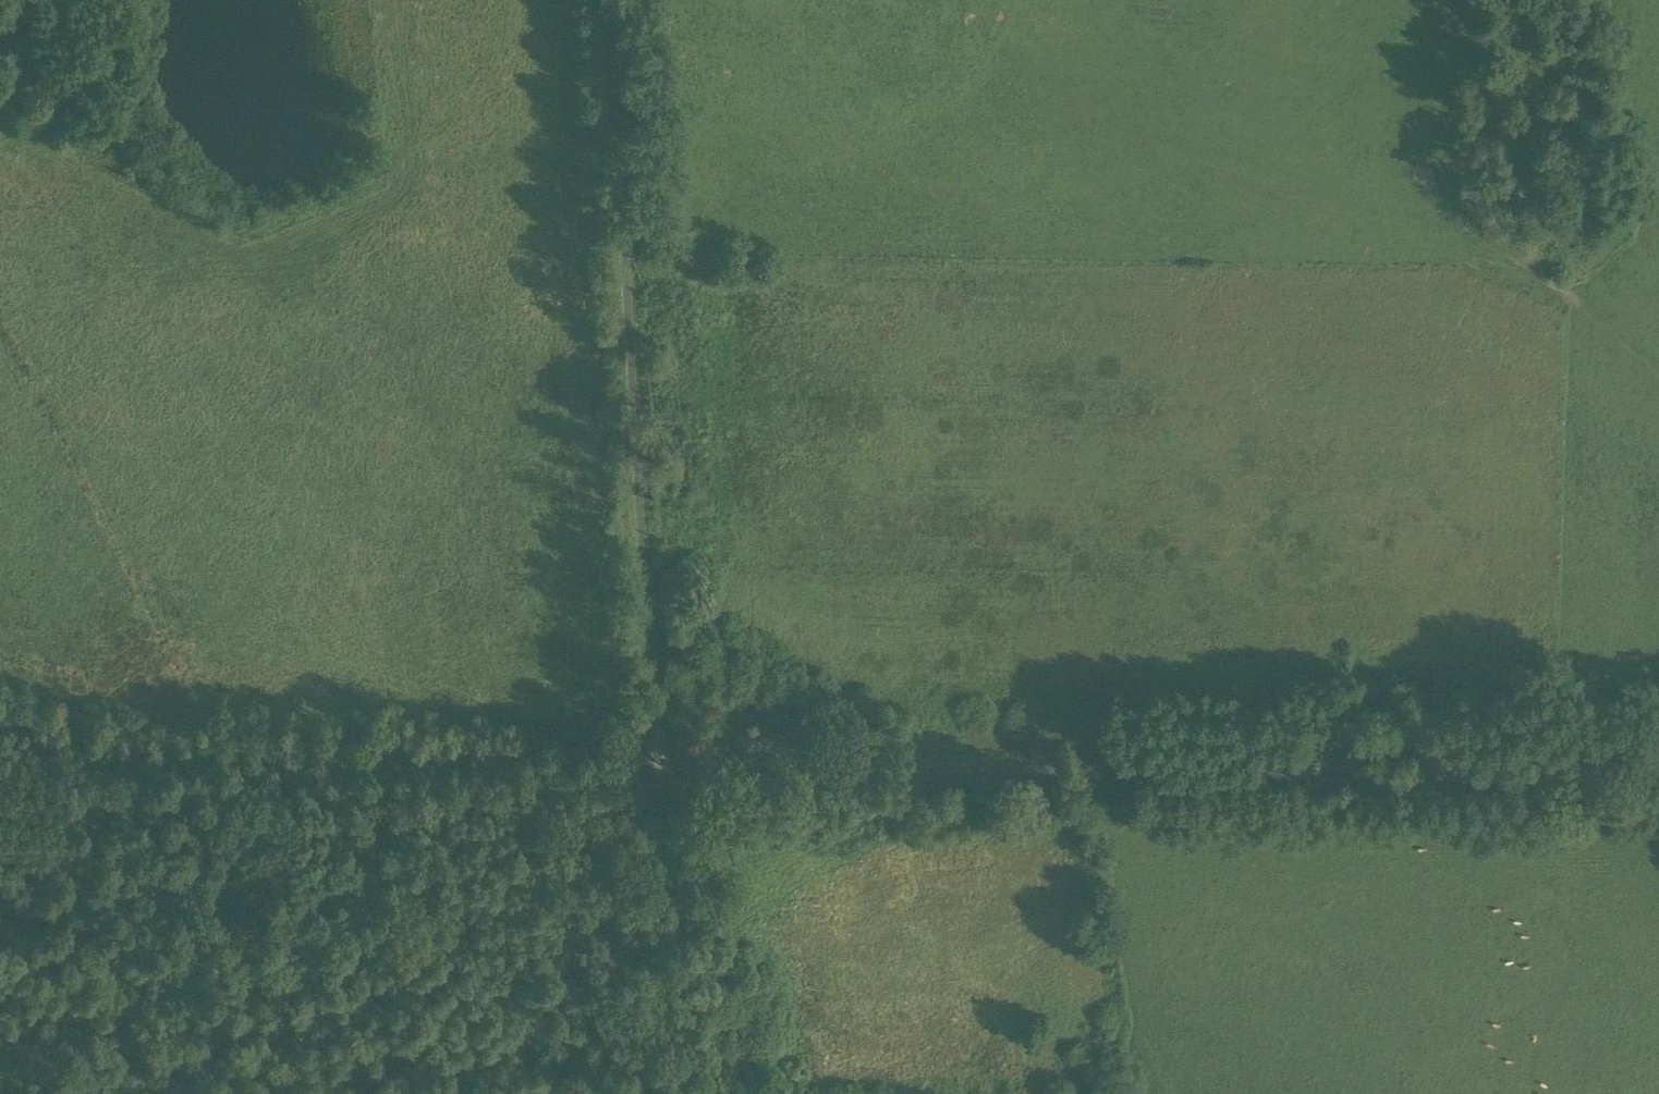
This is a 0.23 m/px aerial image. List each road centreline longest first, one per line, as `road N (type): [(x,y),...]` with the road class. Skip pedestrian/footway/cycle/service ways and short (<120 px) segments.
road 1 (unclassified): [(609,0),(660,765),(1658,777)]
road 2 (track): [(684,1093),(660,765)]

